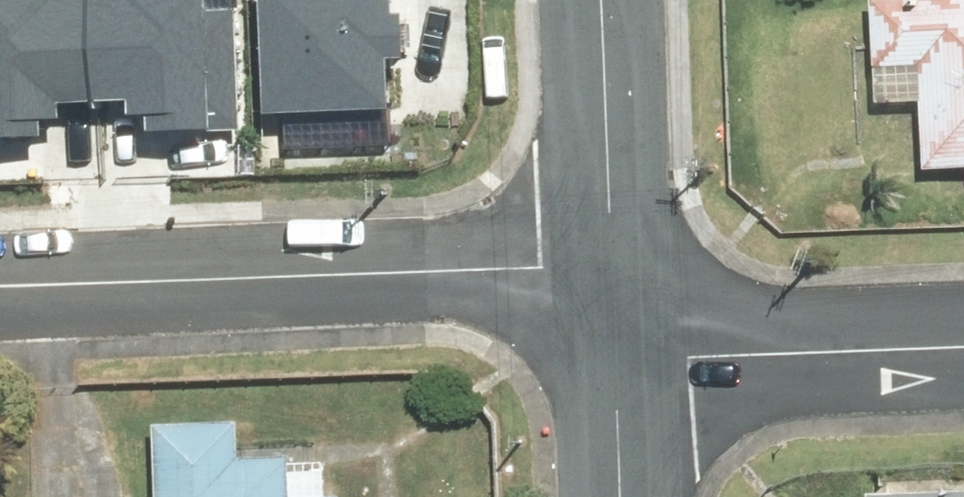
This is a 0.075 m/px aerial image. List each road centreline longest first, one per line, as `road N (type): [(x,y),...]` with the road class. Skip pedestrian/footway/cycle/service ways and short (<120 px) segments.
road 1 (residential): [(0,281),(604,267)]
road 2 (residential): [(612,383),(963,367)]
road 3 (residential): [(595,0),(604,267)]

